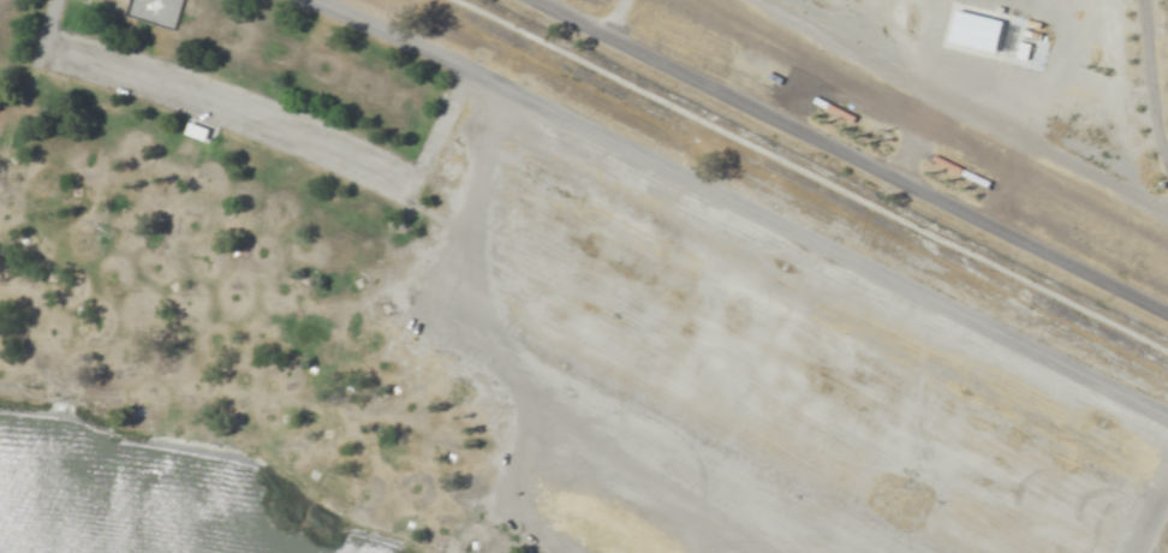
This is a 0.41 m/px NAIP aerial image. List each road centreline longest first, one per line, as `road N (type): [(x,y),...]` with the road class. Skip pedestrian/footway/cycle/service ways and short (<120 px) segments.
road 1 (residential): [(1167,404),(341,0)]

